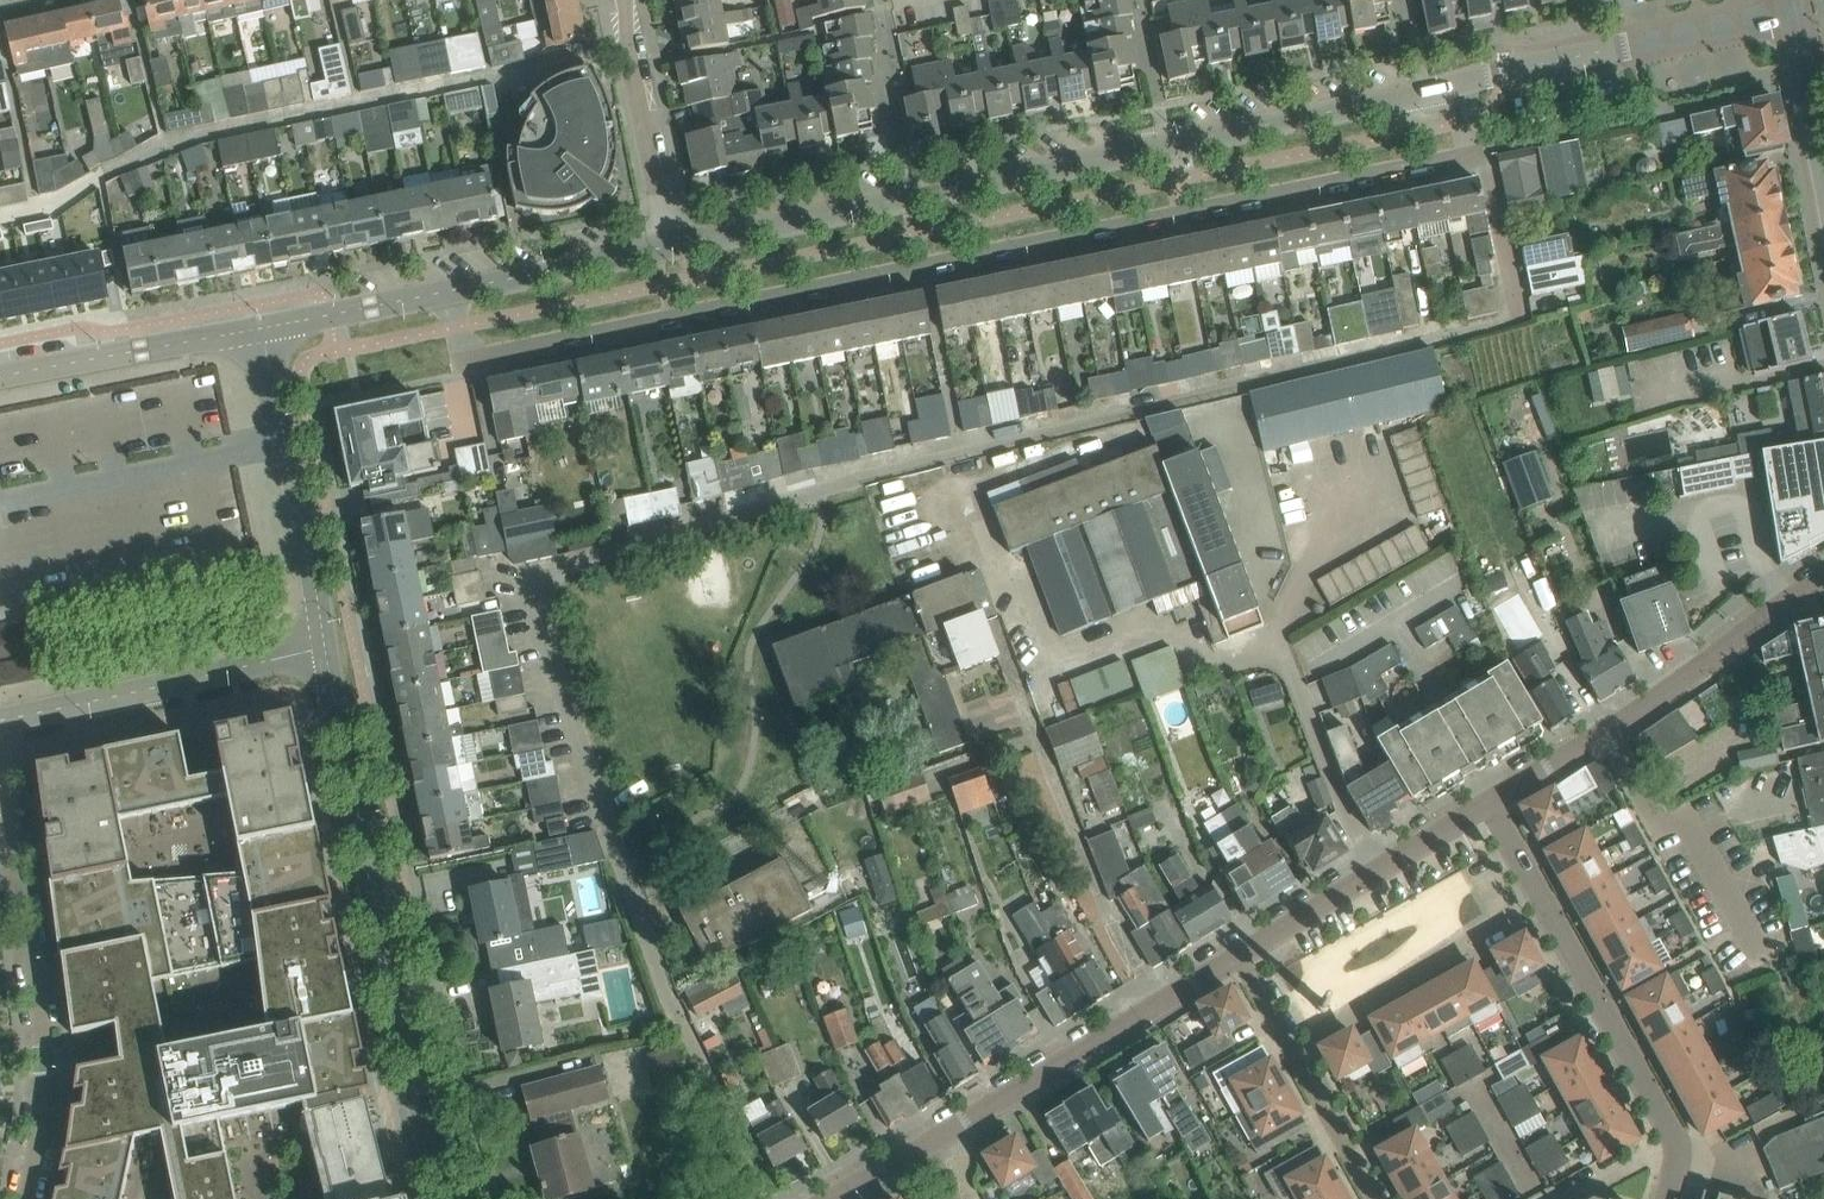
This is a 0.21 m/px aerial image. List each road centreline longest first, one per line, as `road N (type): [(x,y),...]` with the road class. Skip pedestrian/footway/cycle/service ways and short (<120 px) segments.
road 1 (unclassified): [(1522,316),(875,473),(546,575),(535,595),(539,624),(639,917),(671,1002),(769,1198)]
road 2 (residential): [(454,290),(465,340),(479,355),(1453,156),(1467,144),(1469,81)]
road 3 (residential): [(668,247),(1469,81)]
road 4 (tertiary): [(446,1198),(391,982),(323,649)]
road 5 (residential): [(1667,1198),(1676,1139),(1488,803)]
road 6 (residential): [(1488,803),(1823,583)]
road 7 (residential): [(0,803),(27,917),(41,1060),(23,1198)]
road 8 (residential): [(927,1143),(1240,954)]
road 9 (residential): [(1469,81),(1793,12)]
road 10 (tertiary): [(0,720),(323,649)]
road 11 (tertiary): [(323,649),(262,329)]
road 12 (residential): [(1240,954),(1488,803)]
road 13 (residential): [(1374,1198),(1240,954)]
road 14 (tertiary): [(0,378),(262,329)]
road 15 (residential): [(668,247),(625,48),(623,0)]
road 16 (residential): [(454,290),(668,247)]
road 17 (residential): [(262,329),(454,290)]
road 18 (residential): [(1823,175),(1793,12)]

